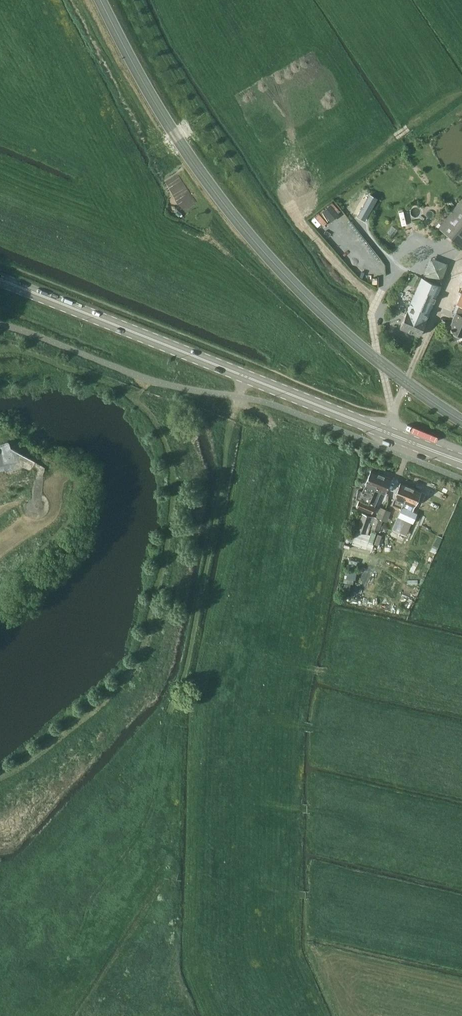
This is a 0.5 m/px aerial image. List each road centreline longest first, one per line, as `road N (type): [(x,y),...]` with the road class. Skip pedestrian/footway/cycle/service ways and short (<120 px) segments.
road 1 (tertiary): [(0,279),(386,431)]
road 2 (track): [(250,652),(279,440),(239,396),(248,377)]
road 3 (track): [(245,801),(250,652),(345,675)]
road 4 (track): [(259,1015),(248,882),(318,901)]
road 5 (track): [(248,882),(245,801),(363,818)]
road 6 (track): [(461,933),(318,901)]

